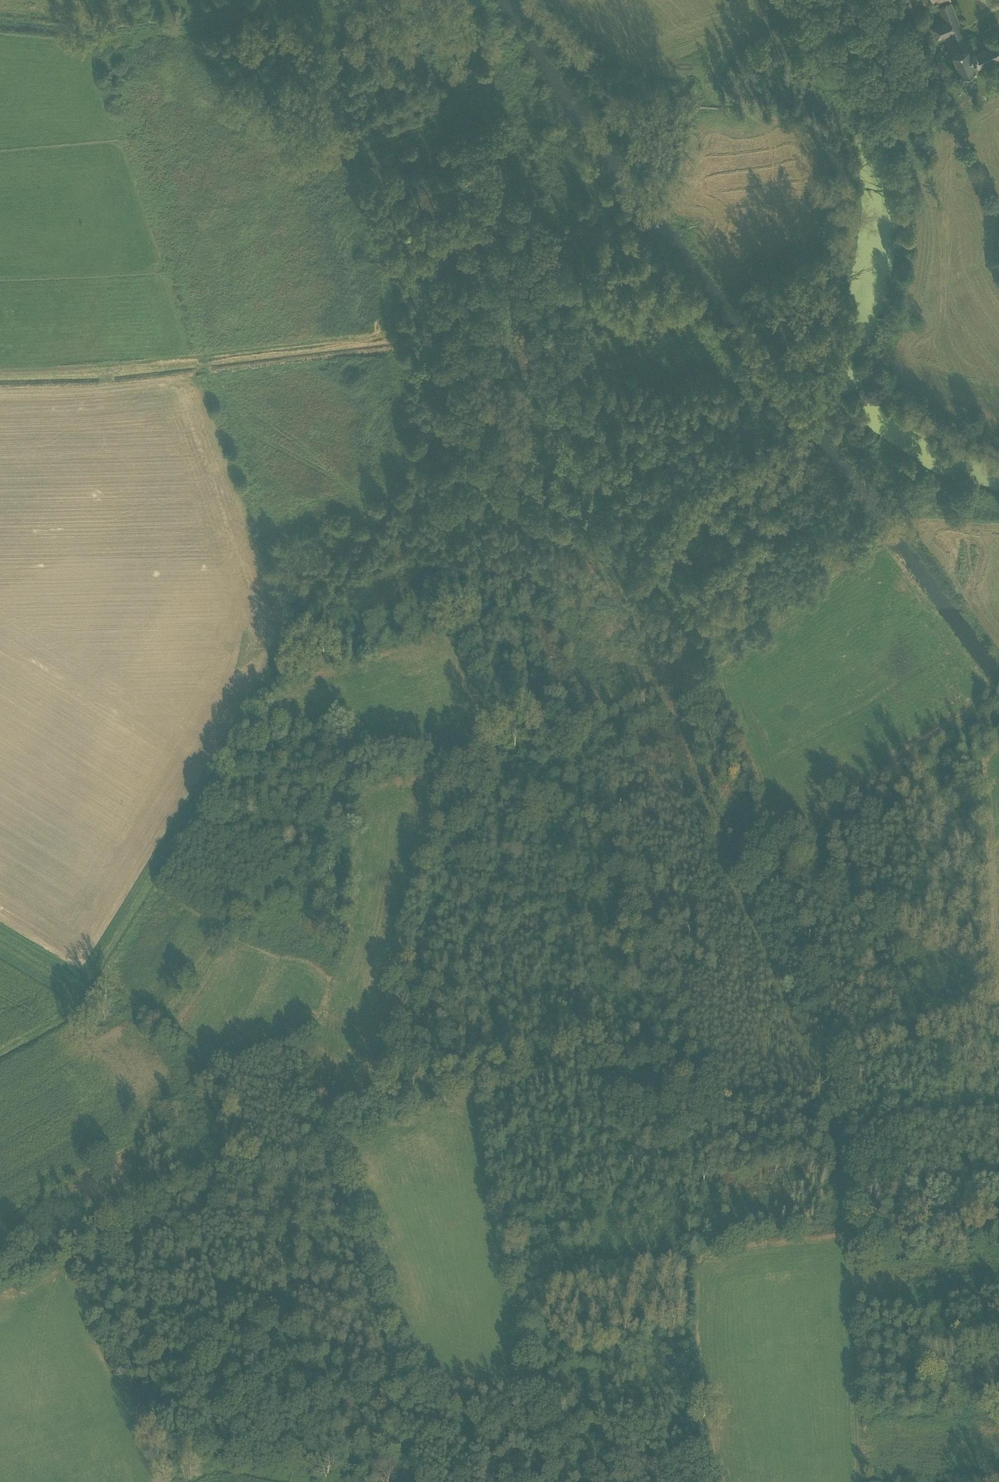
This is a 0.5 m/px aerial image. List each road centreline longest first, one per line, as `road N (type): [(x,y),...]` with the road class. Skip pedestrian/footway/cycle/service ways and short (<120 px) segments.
road 1 (track): [(673,700),(842,1131),(858,1481)]
road 2 (track): [(432,142),(474,210),(542,252),(587,409),(547,491),(618,565),(673,700)]
road 3 (track): [(823,1072),(849,1047),(998,1015)]
road 4 (track): [(498,720),(581,729),(673,700)]

